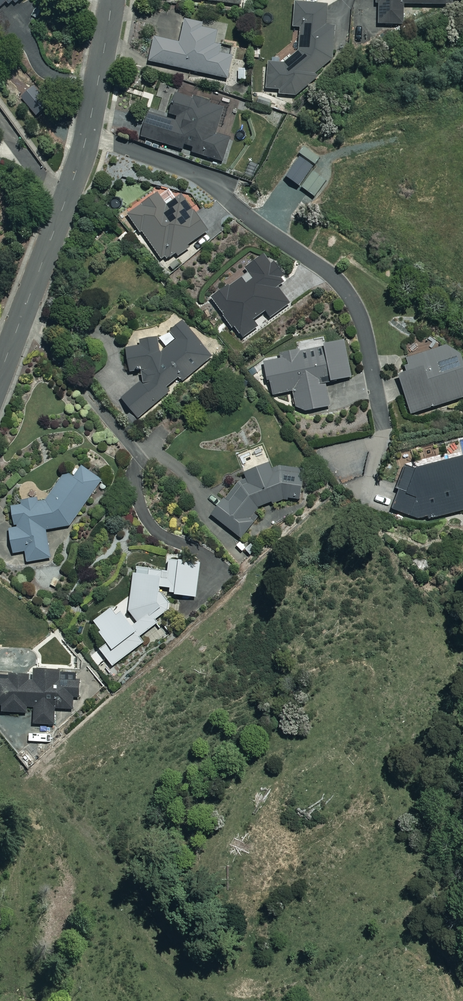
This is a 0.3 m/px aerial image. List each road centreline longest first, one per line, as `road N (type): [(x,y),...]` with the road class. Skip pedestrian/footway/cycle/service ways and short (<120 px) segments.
road 1 (residential): [(383,427),(364,329),(341,284),(189,170),(86,136)]
road 2 (residential): [(0,375),(86,136)]
road 3 (residential): [(86,136),(112,0)]

